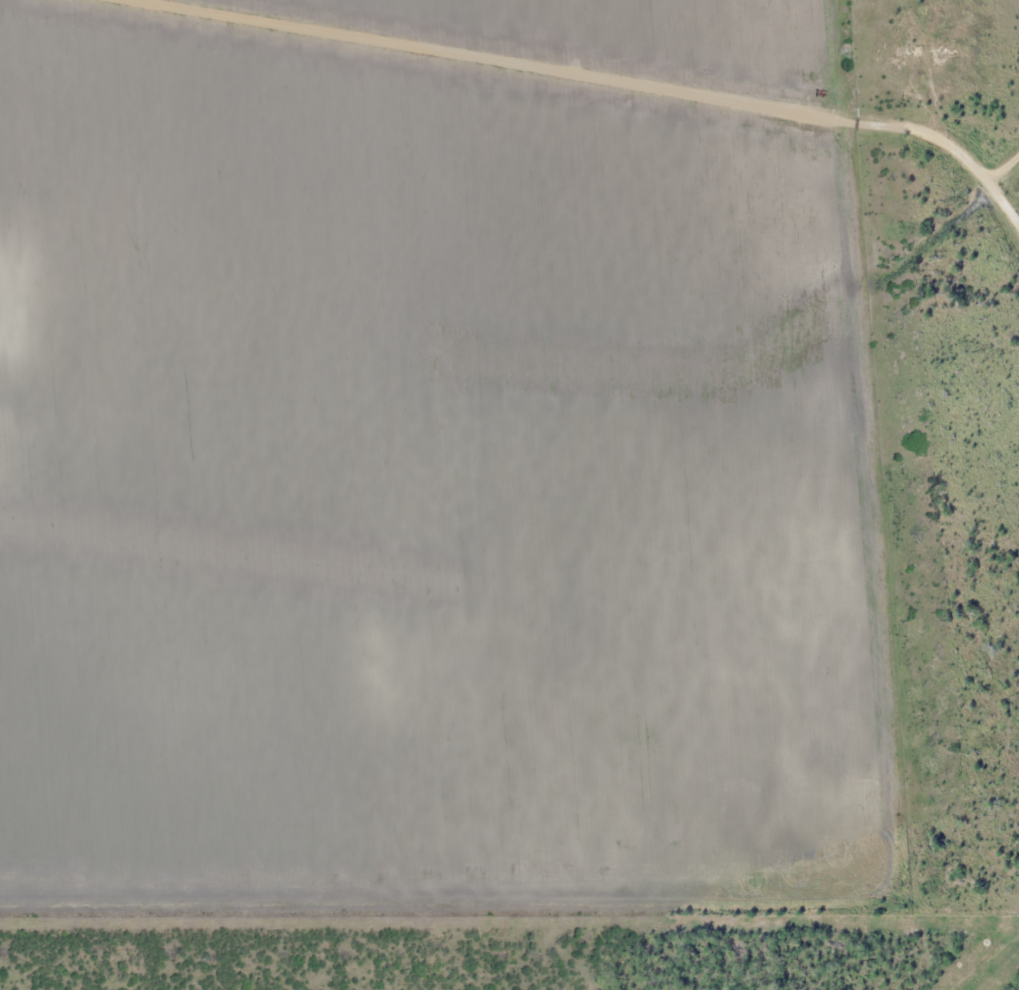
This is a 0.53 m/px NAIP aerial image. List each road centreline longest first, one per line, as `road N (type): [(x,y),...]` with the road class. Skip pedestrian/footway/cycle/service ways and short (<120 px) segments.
road 1 (track): [(1018,240),(935,134),(166,0)]

